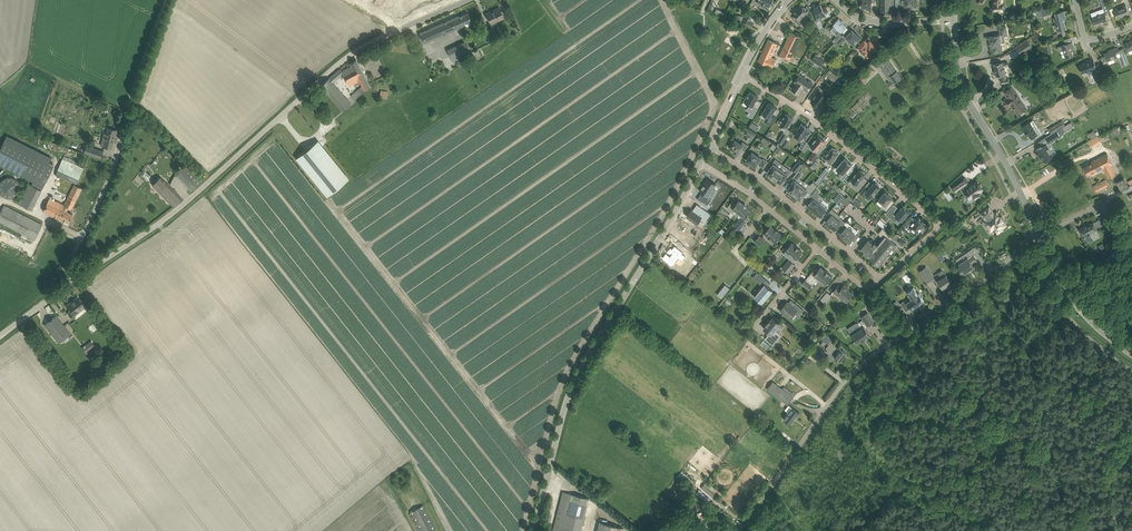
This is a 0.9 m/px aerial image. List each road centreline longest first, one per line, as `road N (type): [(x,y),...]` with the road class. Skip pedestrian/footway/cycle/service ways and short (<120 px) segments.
road 1 (unclassified): [(75,282),(189,200),(346,57),(466,0)]
road 2 (unclassified): [(736,530),(851,373),(1038,233)]
road 3 (tertiary): [(533,530),(581,368),(700,164)]
road 4 (residential): [(742,76),(815,120),(940,227),(881,280)]
road 5 (unclassified): [(75,282),(69,262),(117,163),(170,0)]
road 6 (tertiary): [(1038,233),(968,102),(955,21)]
road 7 (residential): [(709,146),(881,280)]
road 8 (tertiary): [(1131,355),(1067,292),(1038,233)]
road 9 (tertiary): [(836,0),(865,22),(955,21)]

